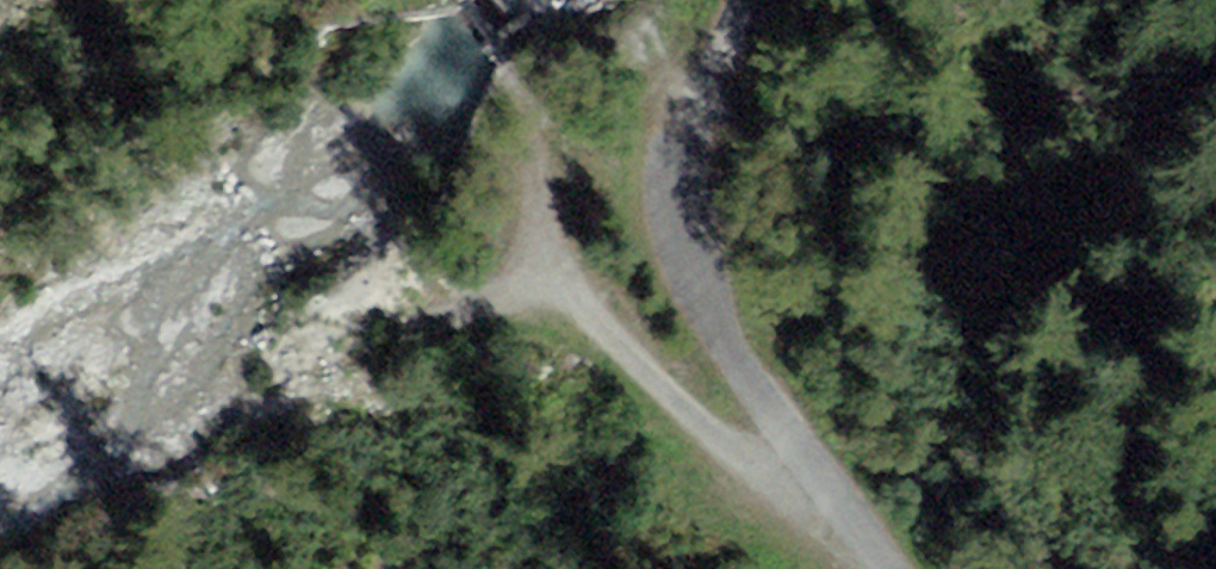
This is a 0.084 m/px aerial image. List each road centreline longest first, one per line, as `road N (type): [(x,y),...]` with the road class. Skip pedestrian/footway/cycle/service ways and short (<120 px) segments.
road 1 (track): [(852,511),(768,474),(658,386),(548,273),(535,216),(533,157)]
road 2 (track): [(763,0),(684,135),(669,183),(683,270),(714,315)]
road 3 (unclassified): [(714,315),(892,568)]
road 4 (track): [(548,273),(469,318),(373,341)]

